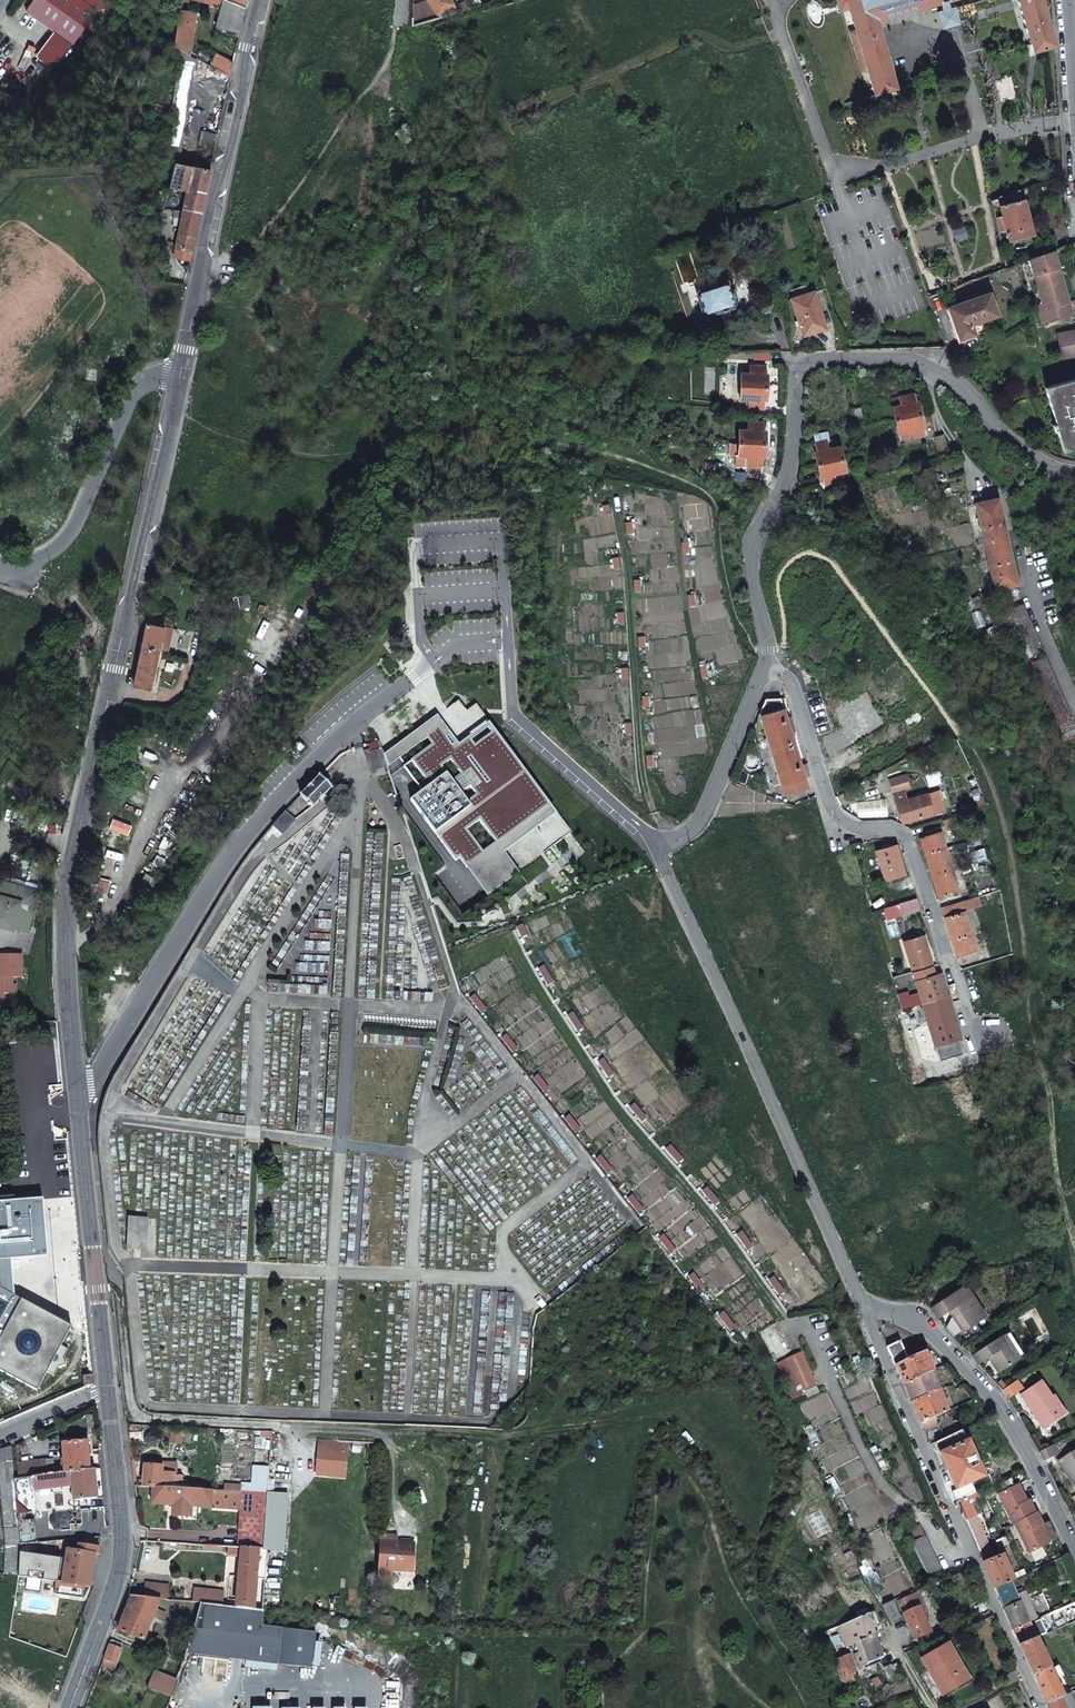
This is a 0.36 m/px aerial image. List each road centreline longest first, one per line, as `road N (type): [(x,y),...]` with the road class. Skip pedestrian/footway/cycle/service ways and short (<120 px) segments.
road 1 (residential): [(1074,473),(1042,464),(942,376),(910,364),(814,363),(800,373),(790,471),(752,556),(767,665),(698,824),(660,849)]
road 2 (tertiary): [(179,378),(68,886),(71,946)]
road 3 (residential): [(413,678),(360,718),(262,816),(214,880),(78,1108)]
road 4 (residential): [(660,849),(862,1300)]
road 5 (residential): [(862,1300),(1039,1707)]
road 6 (tertiary): [(261,0),(179,378)]
road 7 (residential): [(71,946),(104,919),(162,805),(278,639)]
road 8 (residential): [(862,1300),(920,1319),(992,1397),(1074,1549)]
road 9 (tertiary): [(108,1391),(122,1566),(71,1707)]
road 10 (residential): [(0,568),(24,568),(50,555),(72,531),(137,386),(156,376),(179,378)]
road 11 (tertiary): [(78,1108),(108,1391)]
road 12 (residential): [(509,639),(513,714),(660,849)]
road 13 (track): [(1040,1066),(1074,1247)]
road 14 (residential): [(505,590),(502,541),(415,548),(418,595)]
road 15 (residential): [(771,10),(833,182)]
road 16 (tertiary): [(71,946),(78,1108)]
road 17 (residential): [(833,182),(975,140)]
road 18 (track): [(1055,1160),(920,1172)]

